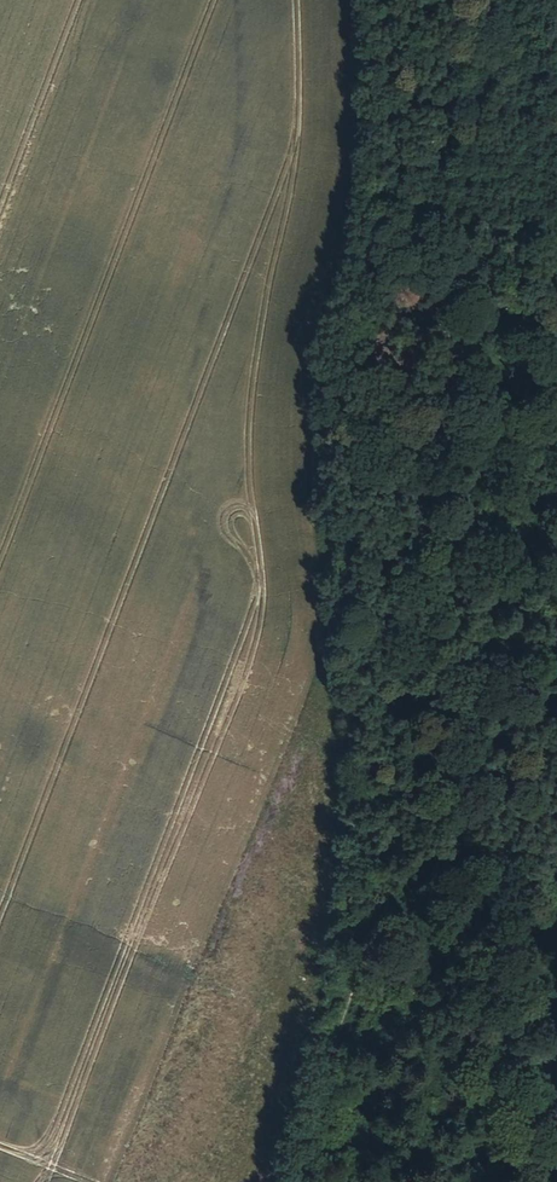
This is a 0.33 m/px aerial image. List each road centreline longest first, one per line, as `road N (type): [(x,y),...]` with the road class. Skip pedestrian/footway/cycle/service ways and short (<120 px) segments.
road 1 (track): [(449,0),(450,90),(437,159),(409,229),(349,597),(378,841),(377,927),(305,1181)]

